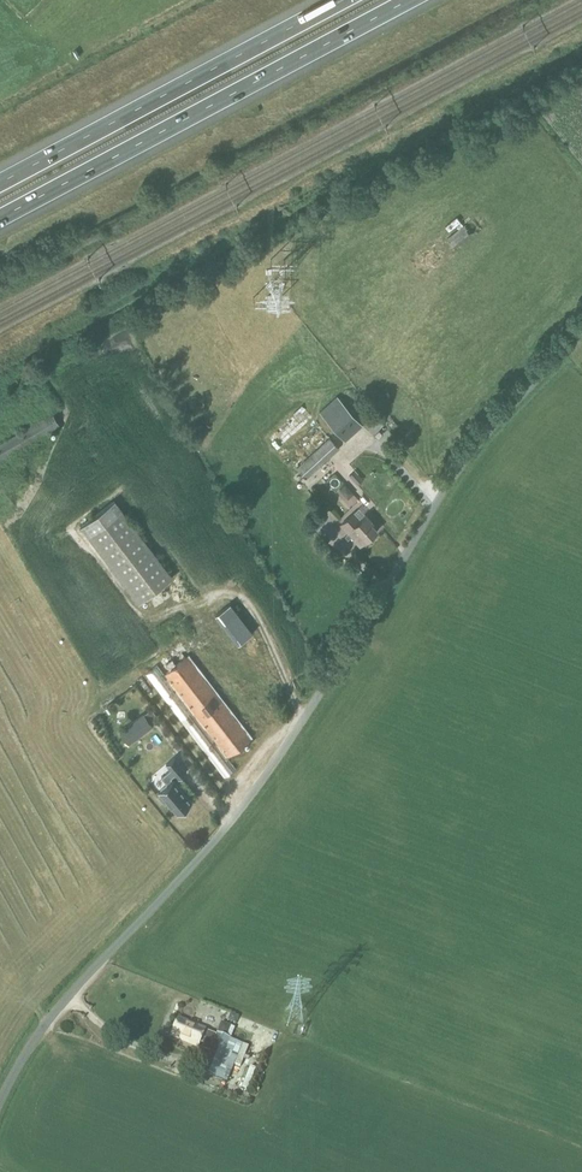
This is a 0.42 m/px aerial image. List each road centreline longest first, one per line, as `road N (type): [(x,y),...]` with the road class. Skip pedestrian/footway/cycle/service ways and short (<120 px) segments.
road 1 (unclassified): [(0,1114),(54,1014),(233,821),(477,453),(581,340)]
road 2 (motorway): [(0,218),(410,0)]
road 3 (motorway): [(342,0),(0,183)]

